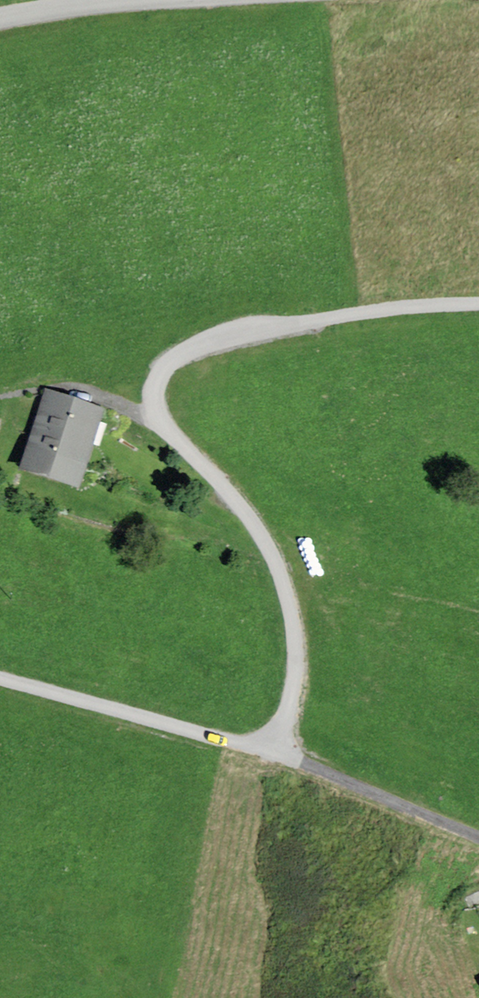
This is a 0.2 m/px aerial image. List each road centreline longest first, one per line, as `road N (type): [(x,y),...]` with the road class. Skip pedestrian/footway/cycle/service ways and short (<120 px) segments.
road 1 (unclassified): [(478,307),(321,320),(214,346),(171,366),(159,397),(173,433),(267,540),(297,622),(299,681),(284,729),(238,748)]
road 2 (residential): [(238,748),(478,838)]
road 3 (unclassified): [(238,748),(0,679)]
road 4 (unclassified): [(0,15),(133,0)]

